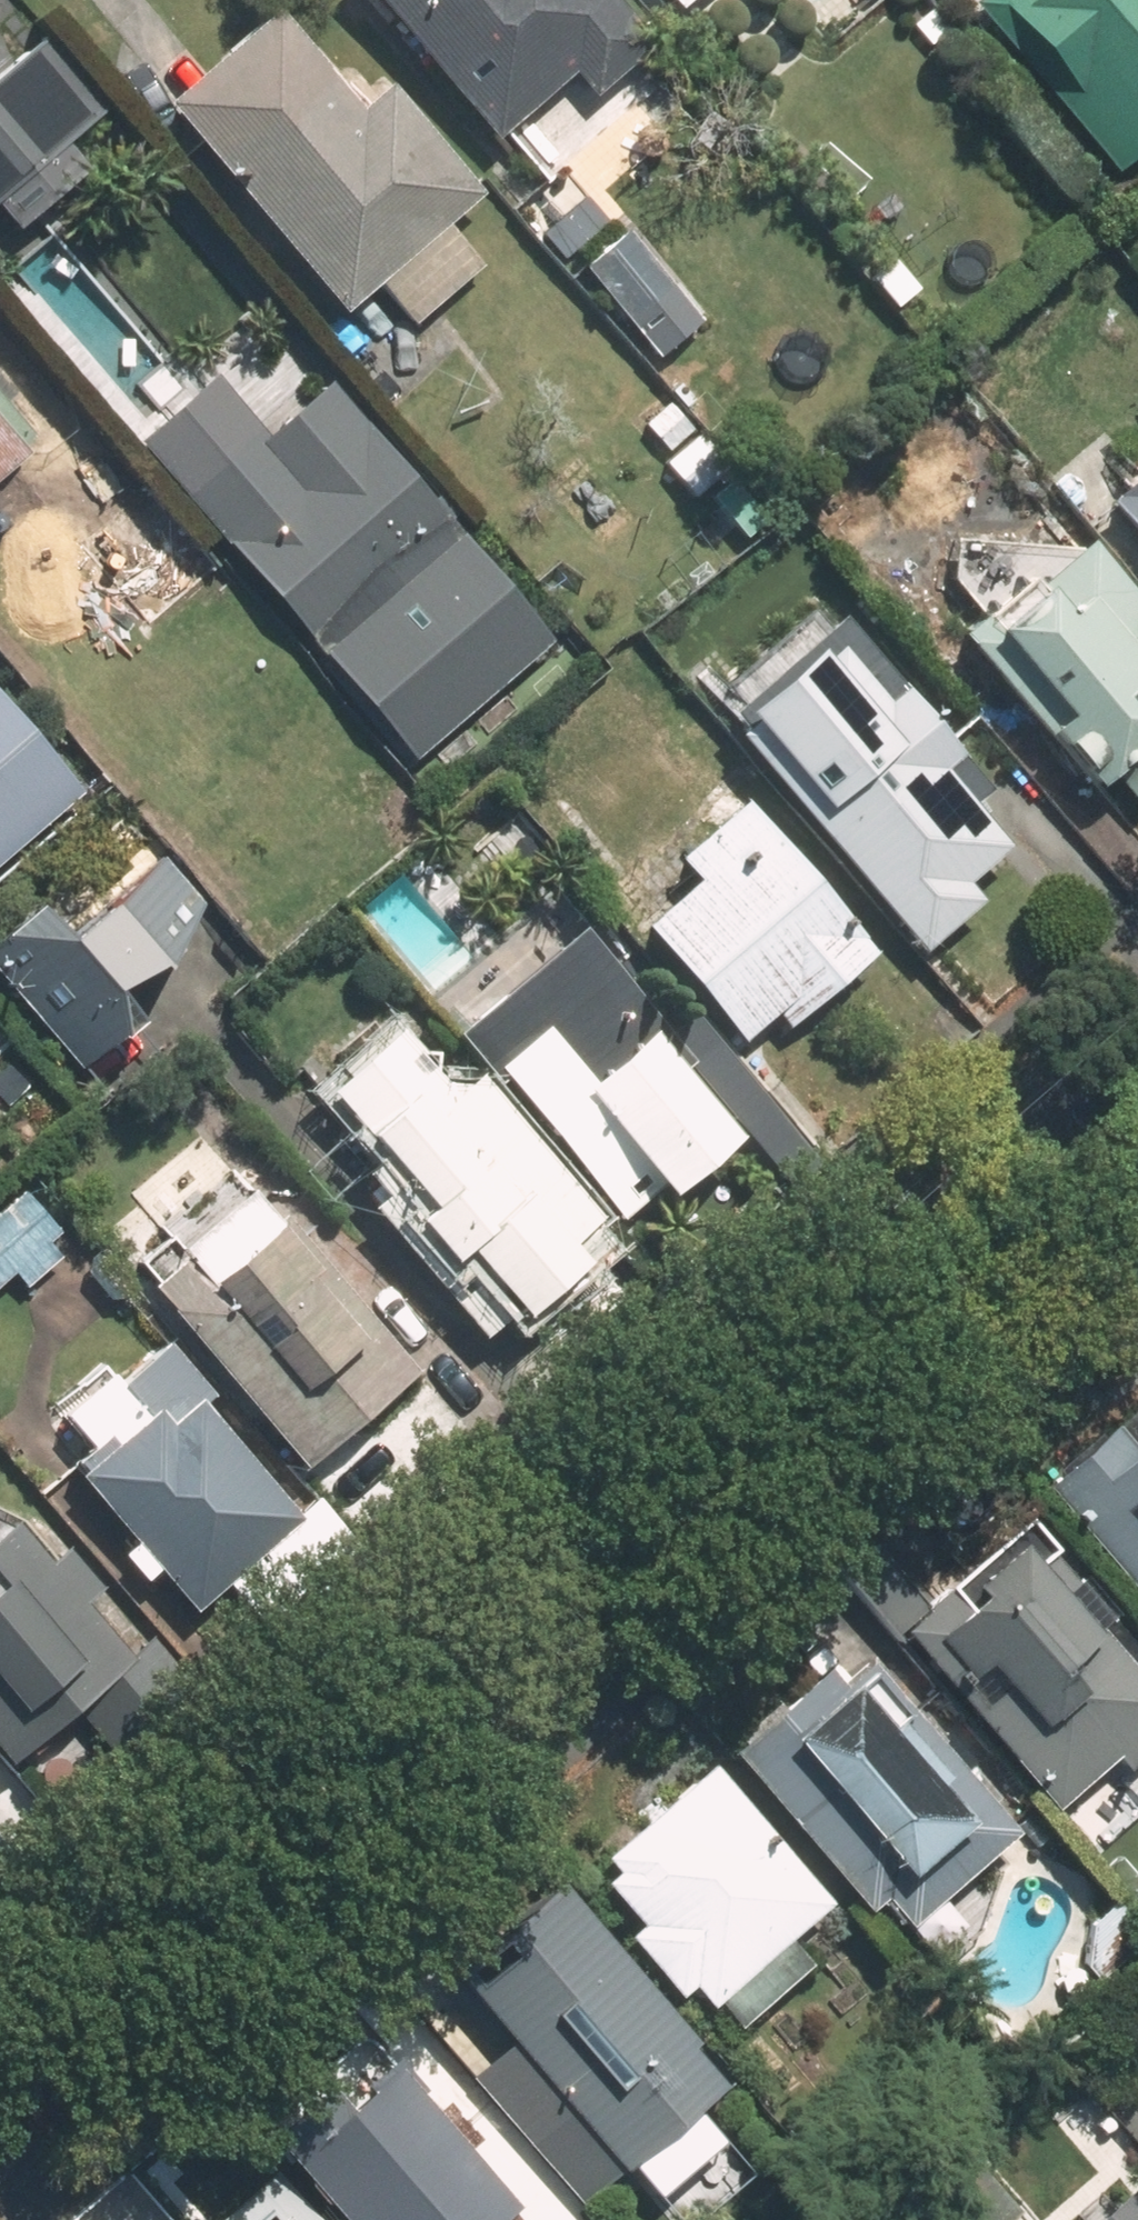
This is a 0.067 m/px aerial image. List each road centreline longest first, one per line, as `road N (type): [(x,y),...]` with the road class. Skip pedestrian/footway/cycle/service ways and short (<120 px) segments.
road 1 (residential): [(0,2072),(1137,1086)]

